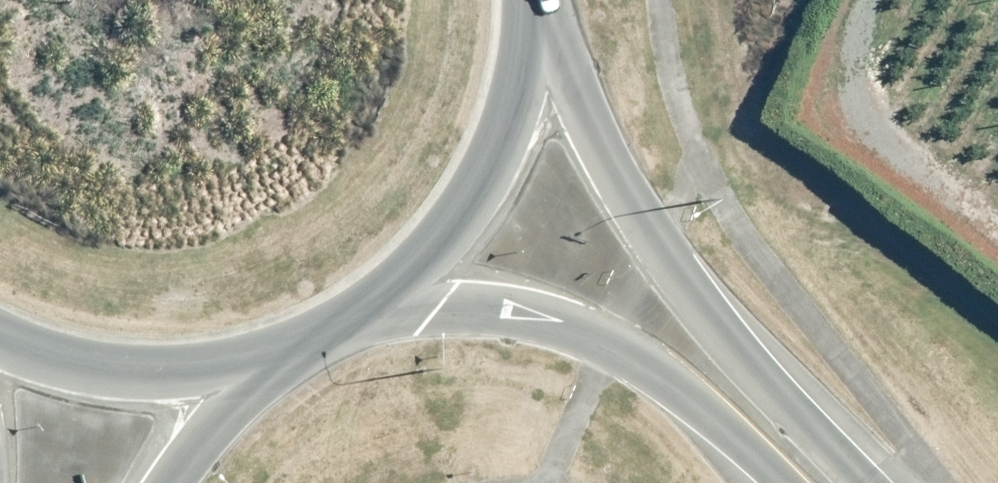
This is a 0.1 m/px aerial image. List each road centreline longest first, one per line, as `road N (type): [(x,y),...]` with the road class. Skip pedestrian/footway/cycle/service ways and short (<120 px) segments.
road 1 (secondary): [(533,0),(659,241),(734,345),(872,482)]
road 2 (secondary): [(785,482),(721,421),(610,343),(530,318),(435,308),(360,312)]
road 3 (trunk): [(531,0),(524,71),(502,142),(467,208),(419,266),(360,312)]
road 4 (trunk): [(260,358),(151,372),(43,355),(0,334)]
road 5 (trunk): [(260,358),(175,482)]

